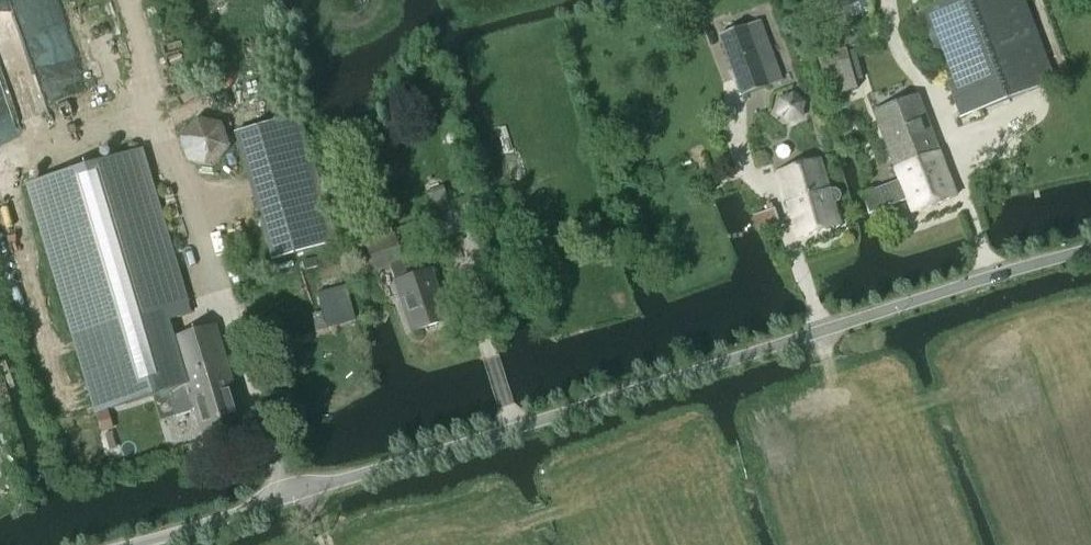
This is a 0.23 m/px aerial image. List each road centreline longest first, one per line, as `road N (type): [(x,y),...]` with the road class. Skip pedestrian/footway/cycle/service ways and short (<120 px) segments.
road 1 (unclassified): [(132,544),(1090,245)]
road 2 (track): [(127,0),(163,141)]

